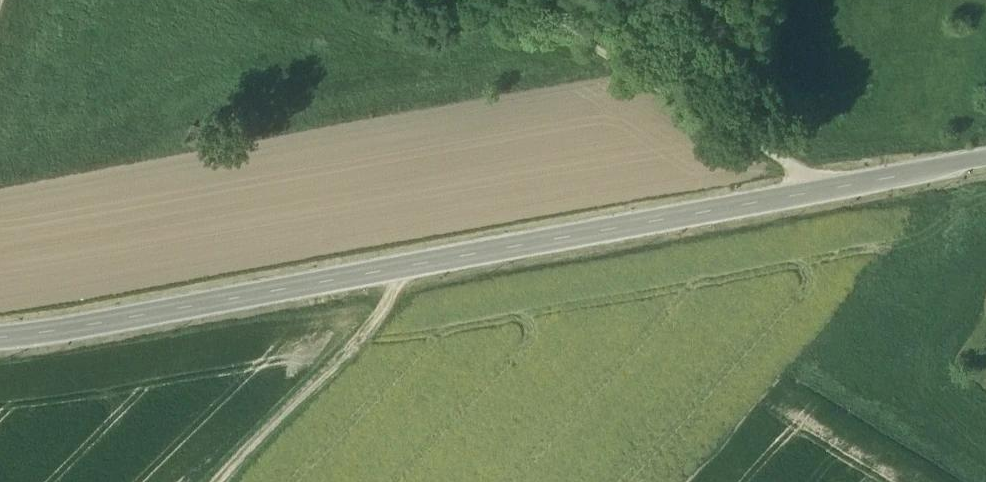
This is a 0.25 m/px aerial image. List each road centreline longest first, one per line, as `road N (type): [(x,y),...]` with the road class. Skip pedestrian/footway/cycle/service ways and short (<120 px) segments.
road 1 (secondary): [(985,161),(0,345)]
road 2 (track): [(821,193),(527,0)]
road 3 (track): [(420,266),(214,481)]

